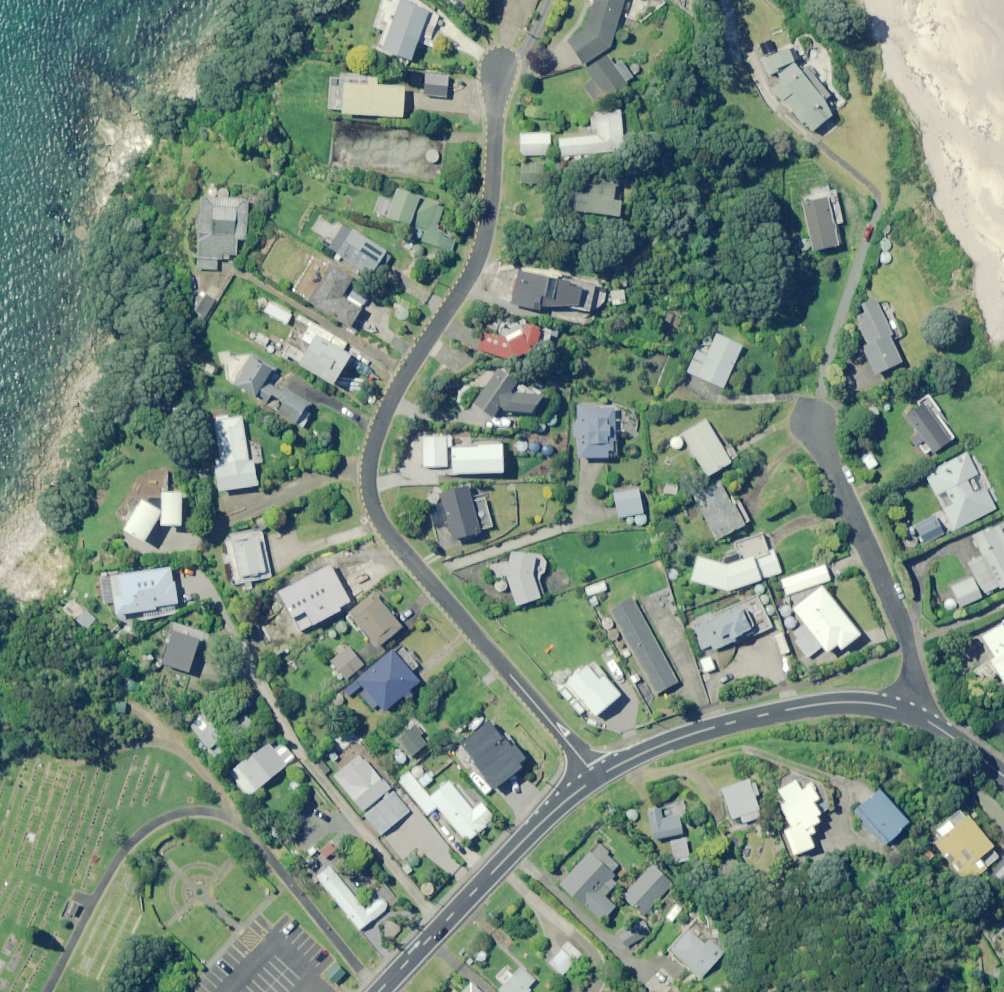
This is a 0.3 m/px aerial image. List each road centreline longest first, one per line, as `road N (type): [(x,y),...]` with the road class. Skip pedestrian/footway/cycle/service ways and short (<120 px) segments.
road 1 (residential): [(500,66),(478,262),(390,395),(366,463),(367,499),(383,529),(597,778)]
road 2 (secondary): [(910,715),(862,704),(806,707),(684,737),(597,778)]
road 3 (residential): [(813,416),(909,652),(910,715)]
road 4 (secondary): [(597,778),(548,816),(380,991)]

